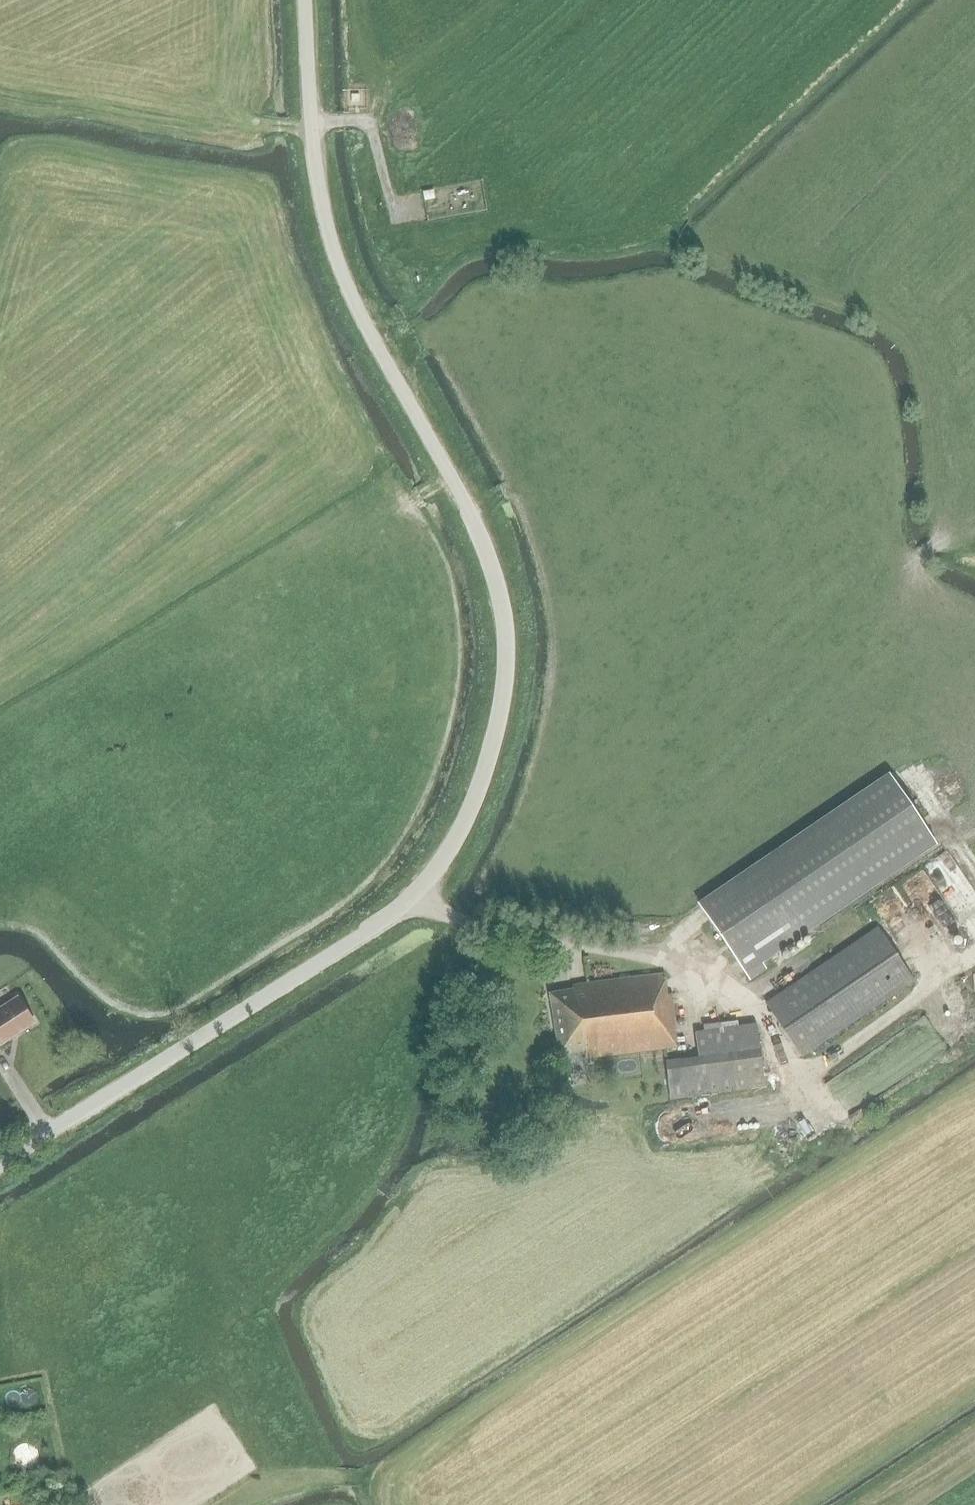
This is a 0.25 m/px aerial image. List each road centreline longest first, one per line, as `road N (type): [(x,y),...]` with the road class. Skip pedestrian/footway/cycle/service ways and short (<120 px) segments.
road 1 (tertiary): [(0,1164),(392,915),(448,851),(489,759),(505,673),(496,582),(481,537),(339,268),(317,174),(304,0)]

